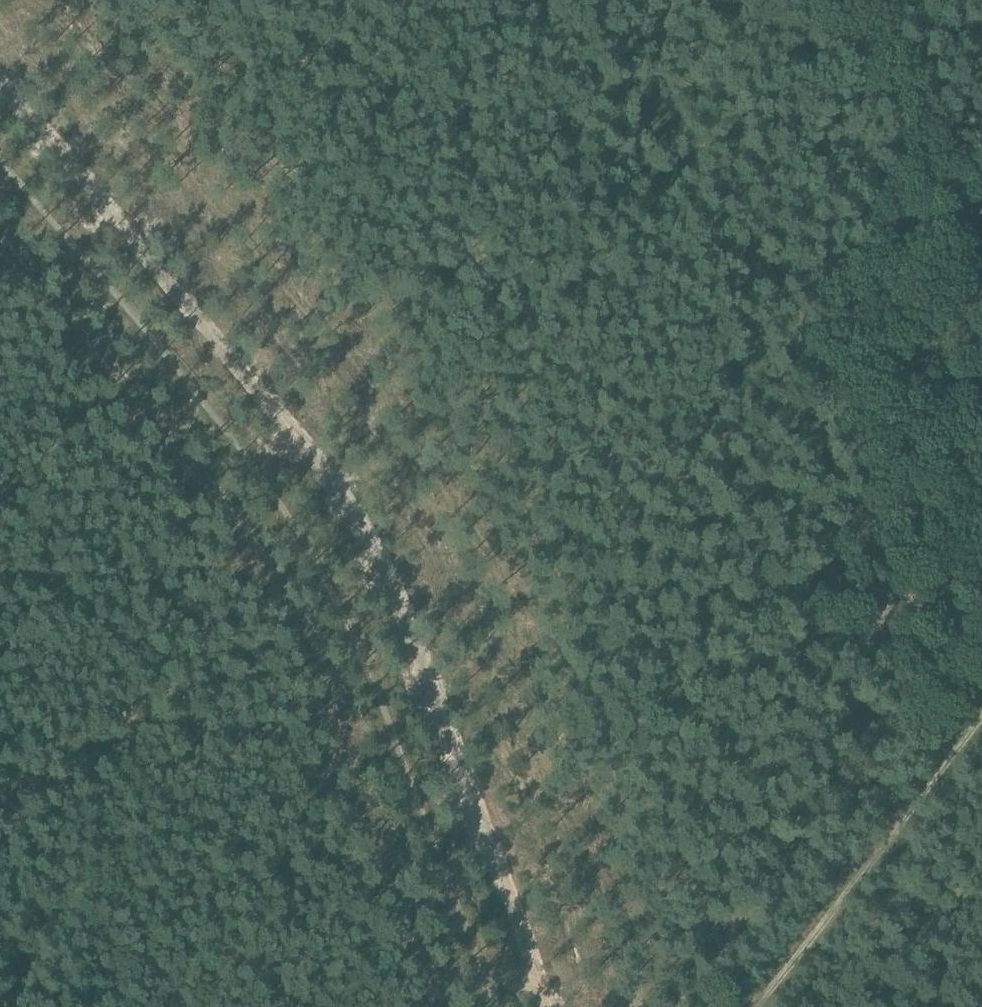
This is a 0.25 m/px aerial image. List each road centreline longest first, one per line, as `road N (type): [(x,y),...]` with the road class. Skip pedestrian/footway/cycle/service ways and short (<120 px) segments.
road 1 (track): [(544,1006),(442,709),(369,548),(233,362),(0,88)]
road 2 (track): [(981,717),(759,1006)]
road 3 (track): [(981,161),(878,47),(848,0)]

